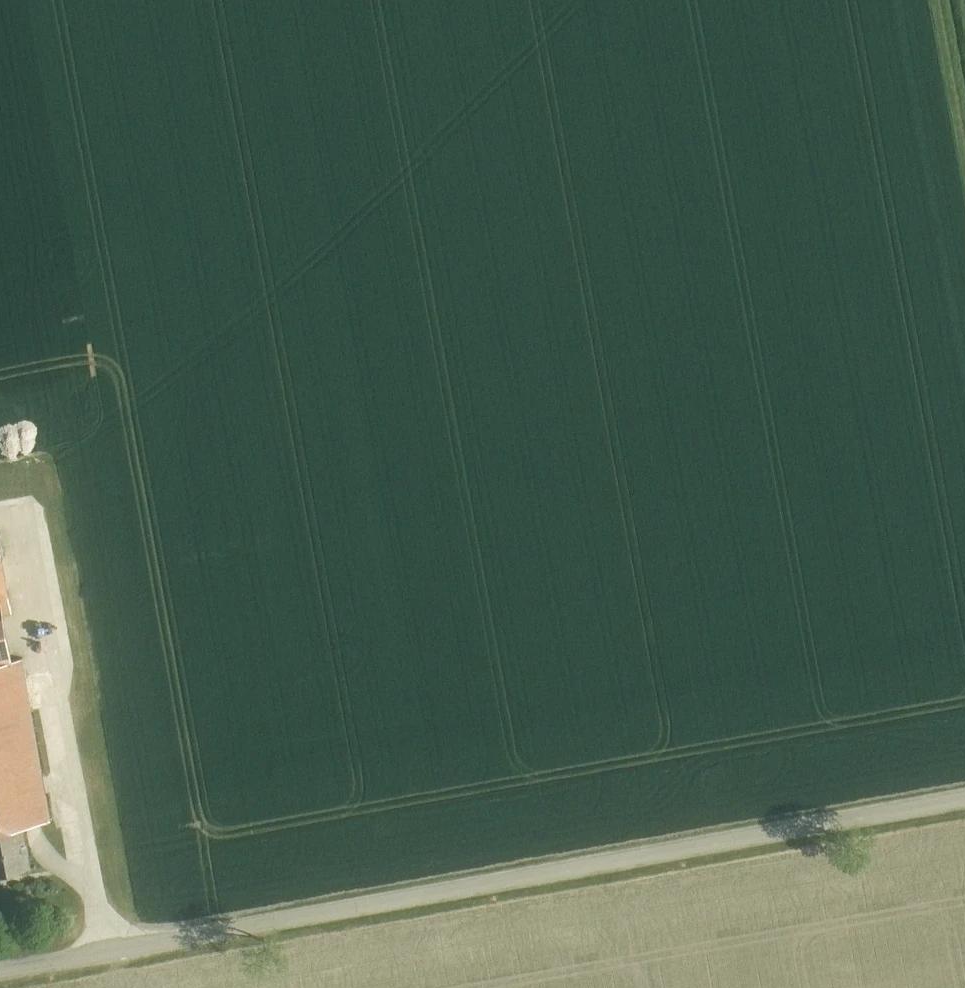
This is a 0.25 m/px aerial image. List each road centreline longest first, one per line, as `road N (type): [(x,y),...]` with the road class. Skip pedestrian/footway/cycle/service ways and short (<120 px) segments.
road 1 (unclassified): [(0,975),(964,800)]

